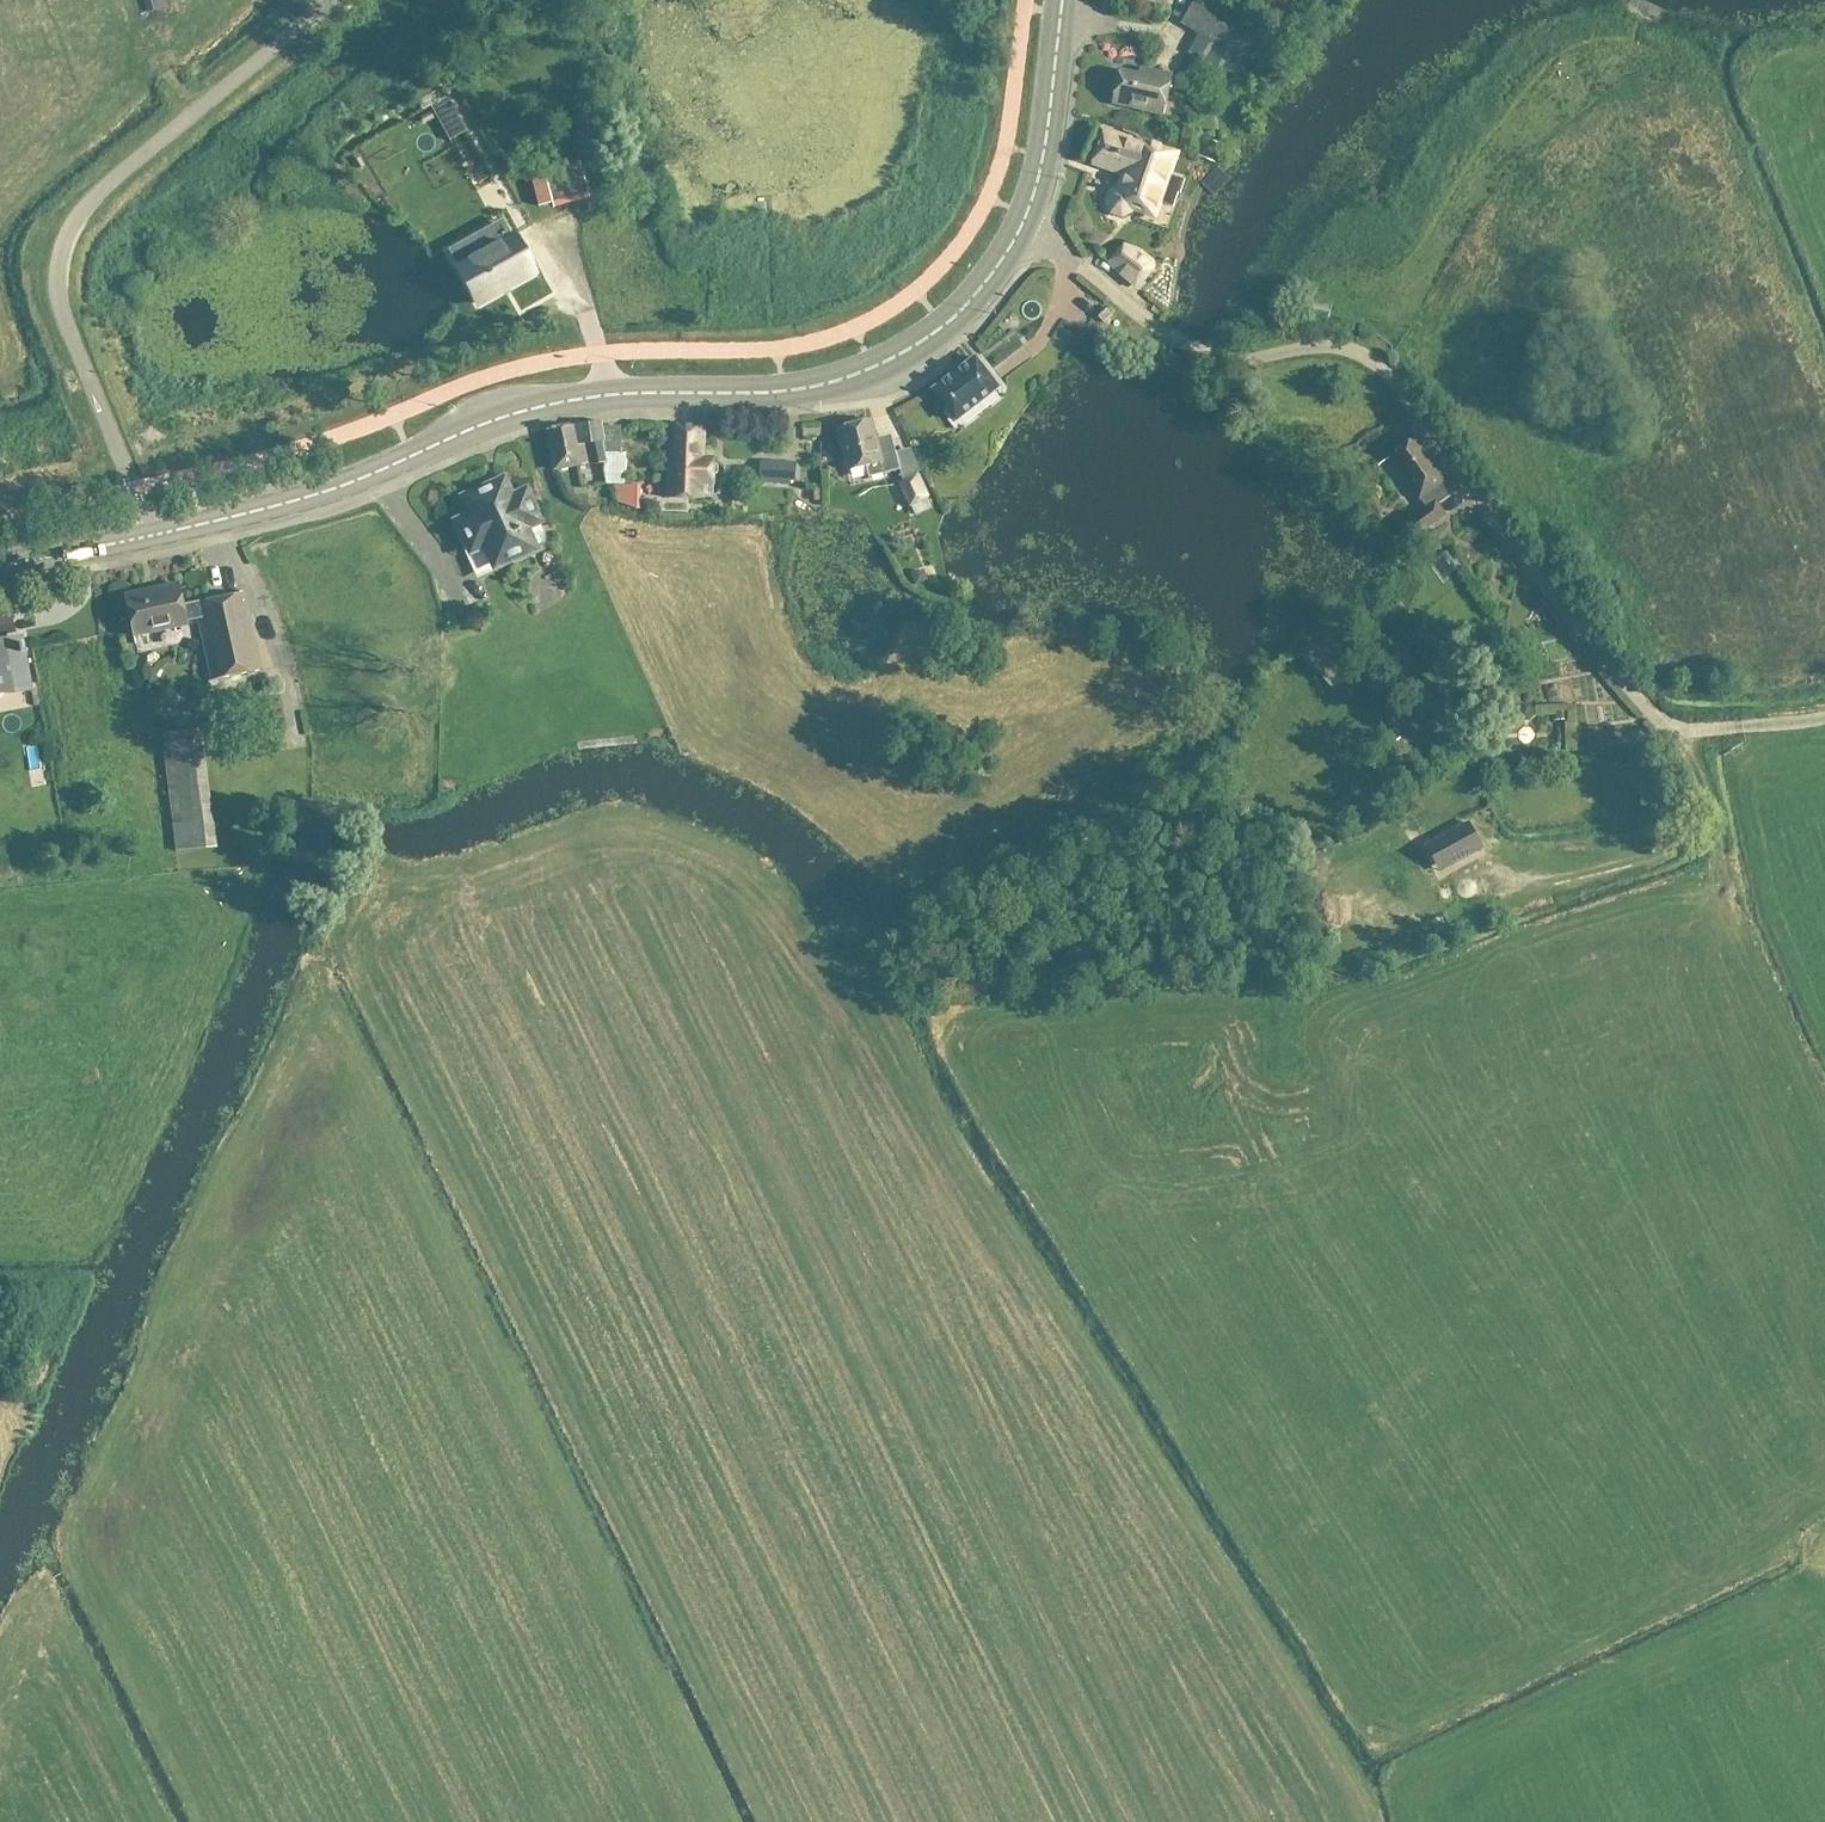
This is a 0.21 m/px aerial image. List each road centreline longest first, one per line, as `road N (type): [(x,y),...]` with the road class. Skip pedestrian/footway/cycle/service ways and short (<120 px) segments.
road 1 (secondary): [(151,539),(365,479),(531,411),(585,400),(804,389),(856,377),(924,344),(968,309),(1025,218),(1047,131),(1061,0)]
road 2 (unclassified): [(130,490),(57,296),(68,233),(102,191),(332,1)]
road 3 (track): [(1691,730),(1698,816),(1687,839),(1597,873),(1505,879)]
road 4 (secondary): [(0,566),(151,539)]
road 5 (track): [(1824,719),(1691,730)]

